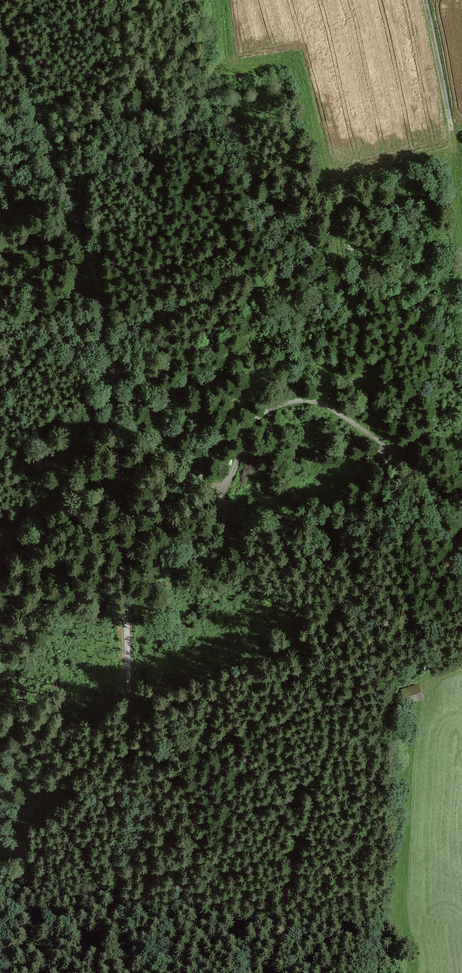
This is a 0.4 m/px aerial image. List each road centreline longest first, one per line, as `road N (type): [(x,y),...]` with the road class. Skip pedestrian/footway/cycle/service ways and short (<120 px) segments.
road 1 (track): [(113,354),(129,616),(116,870),(130,972)]
road 2 (track): [(219,485),(235,472),(248,429),(265,412),(309,401),(362,429),(461,529)]
road 3 (track): [(0,5),(107,314)]
road 4 (track): [(425,0),(451,147),(332,174)]
road 5 (track): [(113,354),(146,411),(219,485)]

